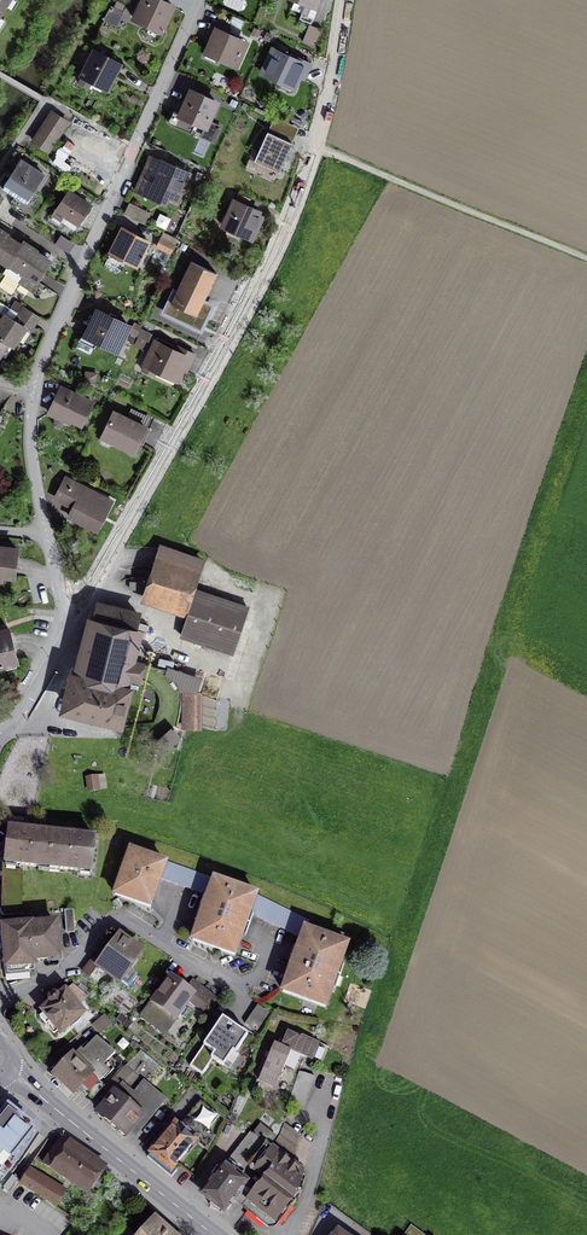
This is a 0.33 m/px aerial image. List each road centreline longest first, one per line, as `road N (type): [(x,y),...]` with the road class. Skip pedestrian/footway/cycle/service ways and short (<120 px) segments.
road 1 (residential): [(347,0),(329,105),(283,243),(84,603)]
road 2 (residential): [(33,389),(197,0)]
road 3 (residential): [(0,987),(6,995),(62,970),(118,919),(239,996)]
road 4 (track): [(317,148),(586,257)]
road 5 (secondary): [(9,1070),(216,1234)]
road 6 (residential): [(84,603),(30,702),(0,734)]
road 7 (residential): [(46,532),(32,447),(33,389)]

